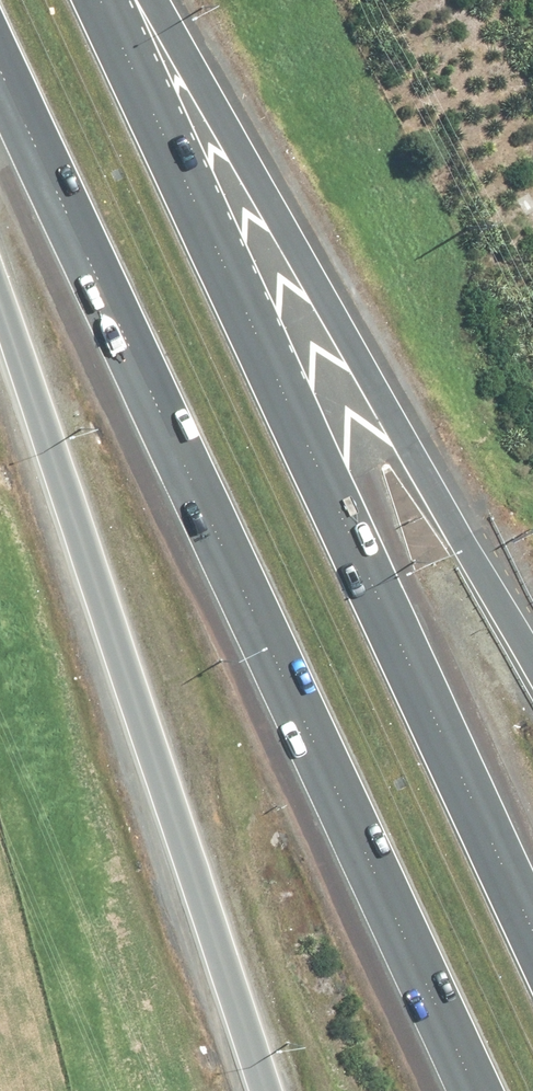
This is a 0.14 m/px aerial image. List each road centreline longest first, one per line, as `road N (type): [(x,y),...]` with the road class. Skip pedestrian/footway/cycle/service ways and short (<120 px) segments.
road 1 (motorway): [(476,1090),(0,69)]
road 2 (motorway): [(100,0),(532,934)]
road 3 (motorway): [(264,1090),(0,307)]
road 4 (motorway): [(152,0),(532,636)]

